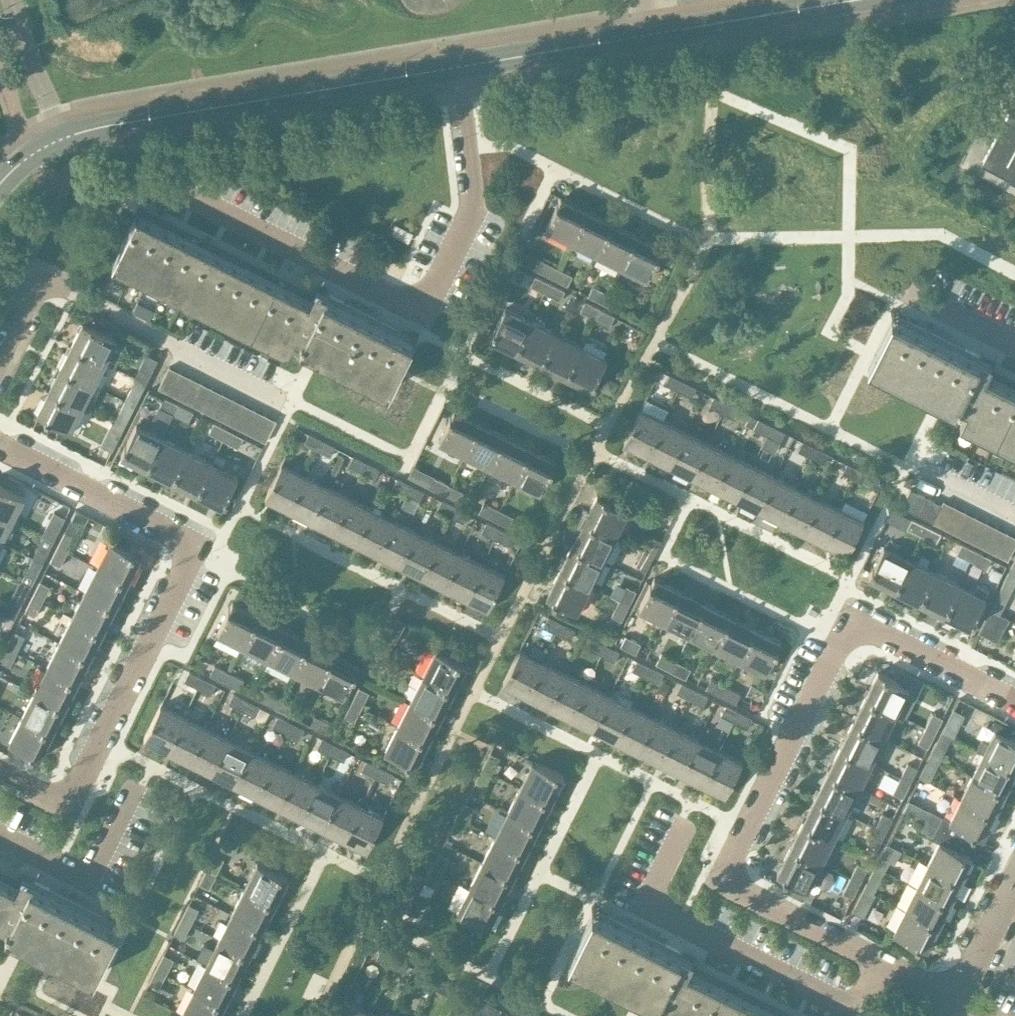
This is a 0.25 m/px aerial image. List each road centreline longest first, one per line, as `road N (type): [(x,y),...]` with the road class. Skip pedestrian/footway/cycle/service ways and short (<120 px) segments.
road 1 (residential): [(1014,702),(867,628),(846,634),(747,831),(731,882),(736,892),(881,964)]
road 2 (residential): [(0,442),(199,540),(61,810),(0,780)]
road 3 (residential): [(178,190),(424,308),(472,213),(458,67)]
road 4 (tertiary): [(61,139),(458,67)]
road 5 (residential): [(881,964),(860,1007),(644,901),(684,815)]
road 6 (residential): [(291,405),(43,281)]
road 7 (residential): [(150,768),(90,886),(0,840)]
road 8 (tertiary): [(653,33),(851,0)]
road 9 (tertiary): [(458,67),(653,33)]
road 10 (residential): [(61,139),(8,0)]
road 11 (residential): [(956,1003),(1014,887)]

